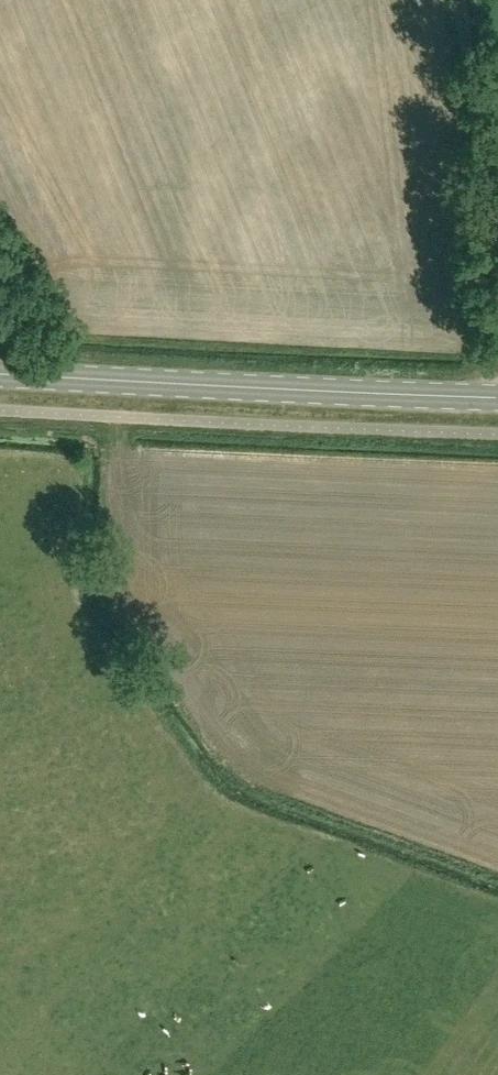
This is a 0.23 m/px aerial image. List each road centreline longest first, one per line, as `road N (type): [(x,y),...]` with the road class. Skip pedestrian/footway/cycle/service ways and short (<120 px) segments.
road 1 (secondary): [(497,399),(0,373)]

